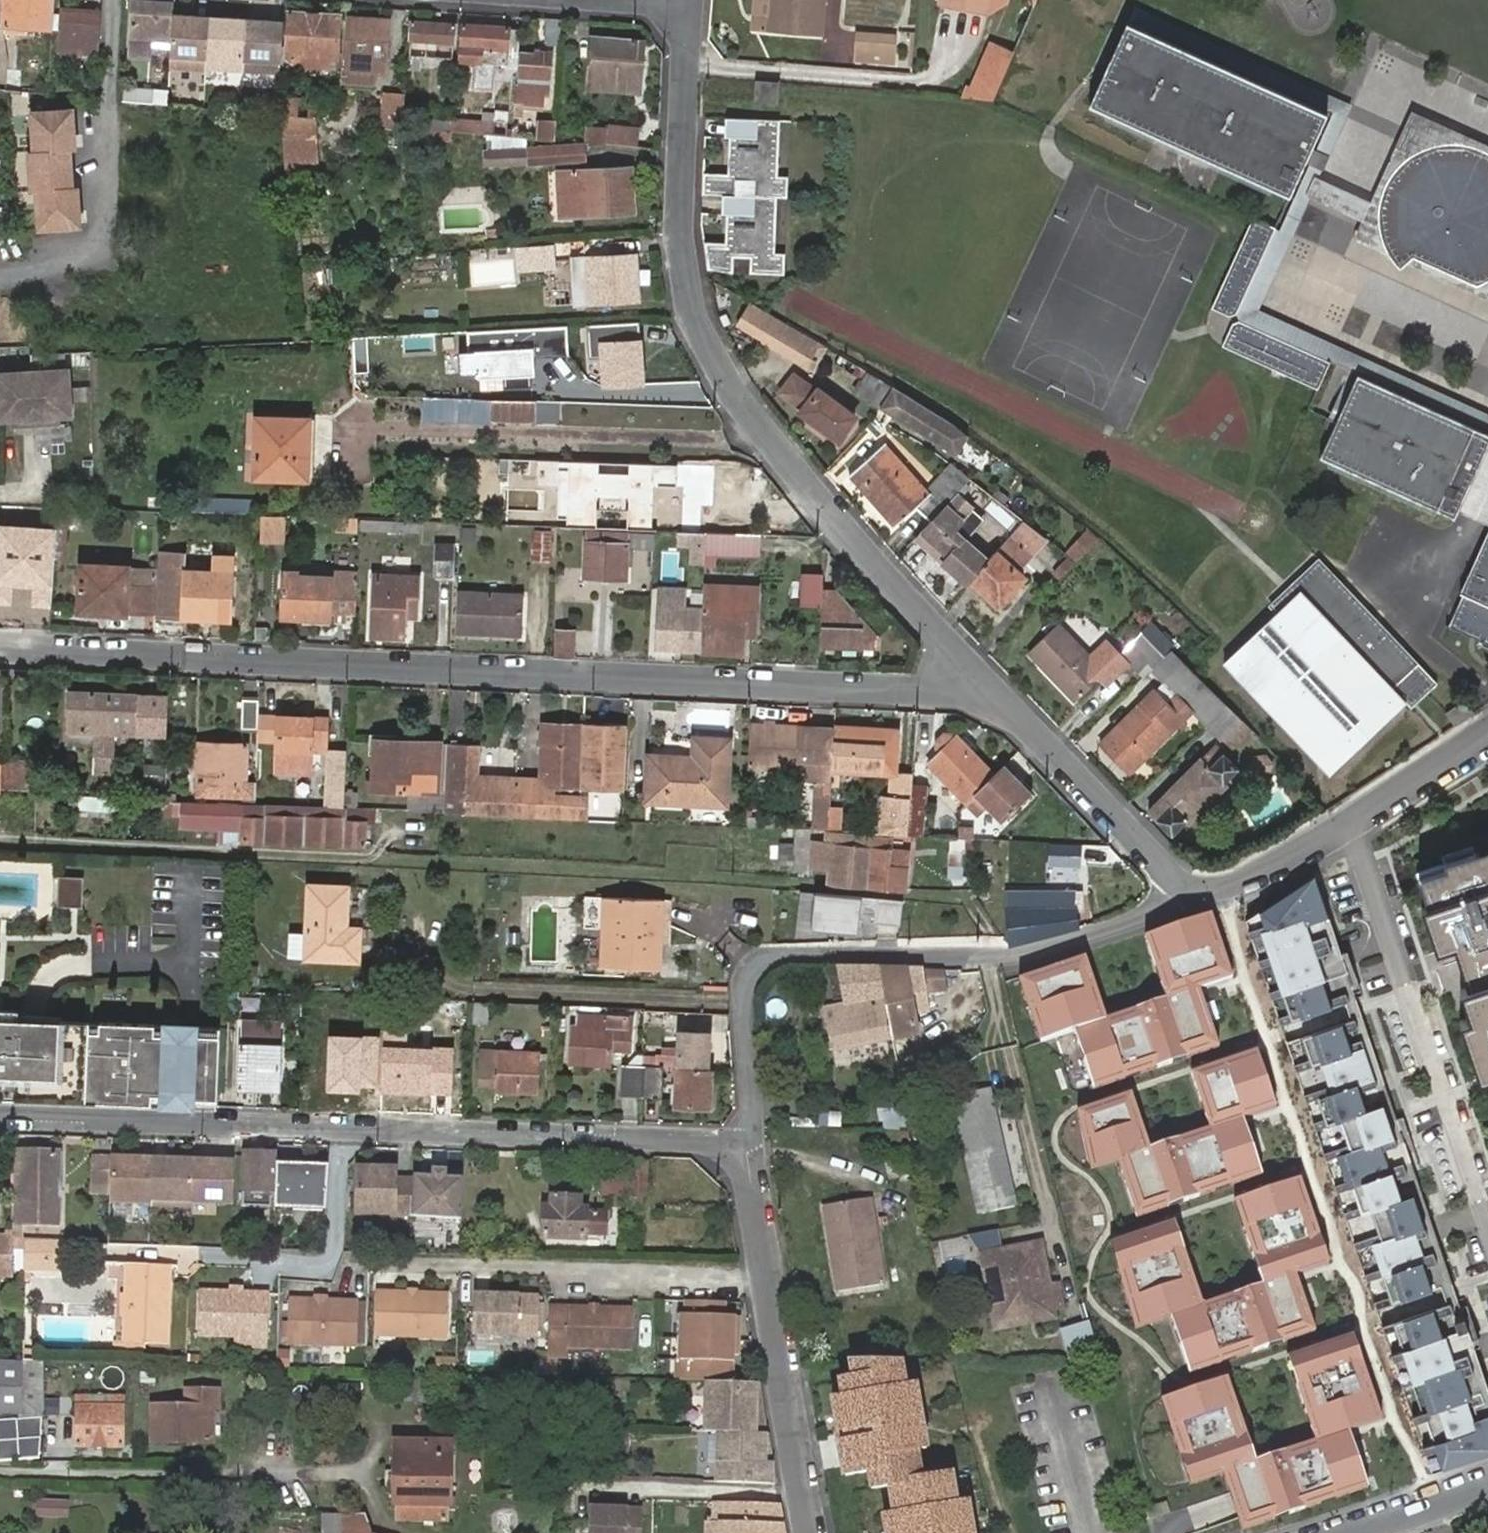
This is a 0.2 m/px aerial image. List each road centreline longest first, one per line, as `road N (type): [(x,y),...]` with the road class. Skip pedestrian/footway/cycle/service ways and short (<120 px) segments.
road 1 (track): [(0,838),(783,879),(965,900),(988,930),(995,957)]
road 2 (residential): [(0,645),(1009,694)]
road 3 (residential): [(1009,694),(935,630),(832,519),(709,357),(690,315),(677,230),(690,4)]
road 4 (residential): [(0,1114),(749,1143)]
road 5 (residential): [(749,1143),(744,984),(756,964),(785,954),(995,957),(1084,938),(1198,895)]
road 6 (residential): [(761,1274),(382,1260)]
road 7 (residential): [(1198,895),(1009,694)]
road 8 (residential): [(805,1532),(761,1274)]
road 9 (residential): [(1198,895),(1355,829)]
road 10 (unclassified): [(1406,983),(1355,829)]
road 11 (residential): [(1355,829),(1487,739)]
road 12 (residential): [(1338,1532),(1487,1484)]
road 13 (residential): [(761,1274),(749,1143)]

